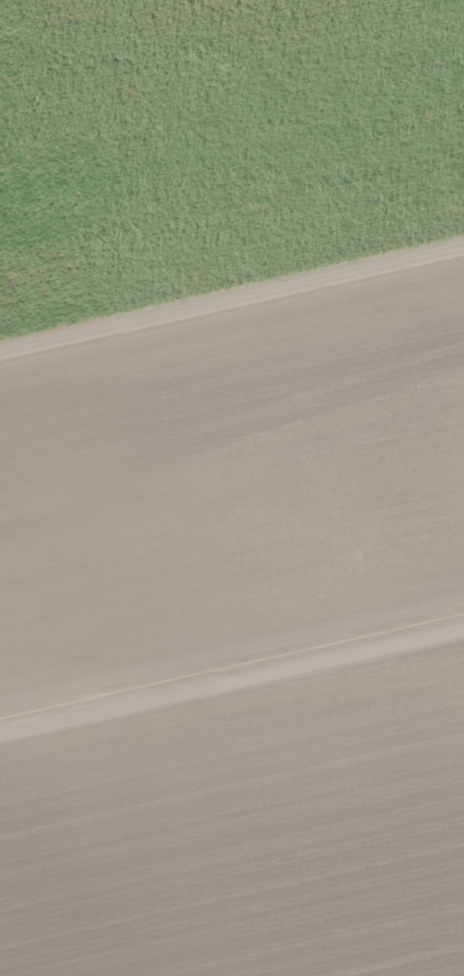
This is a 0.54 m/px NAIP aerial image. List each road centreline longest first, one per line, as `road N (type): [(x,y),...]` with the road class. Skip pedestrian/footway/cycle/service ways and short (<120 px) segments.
road 1 (track): [(463,636),(0,742)]
road 2 (track): [(463,245),(0,351)]

